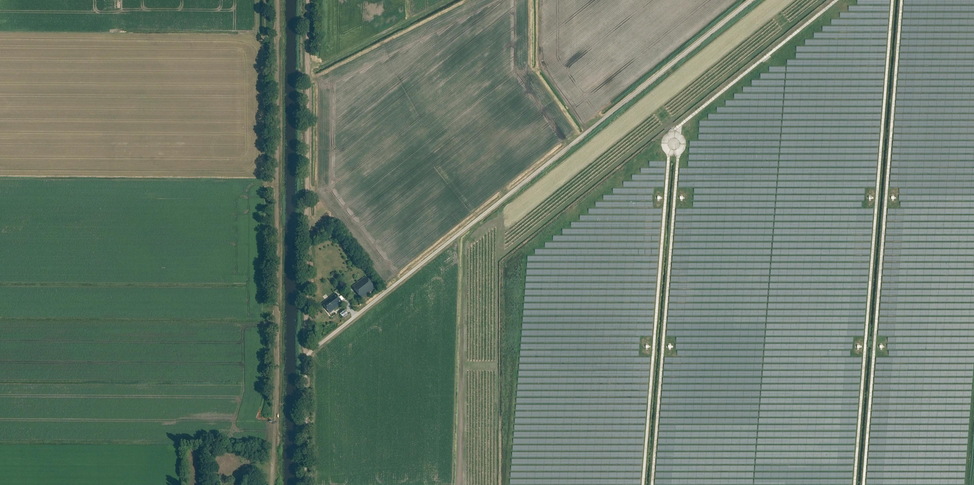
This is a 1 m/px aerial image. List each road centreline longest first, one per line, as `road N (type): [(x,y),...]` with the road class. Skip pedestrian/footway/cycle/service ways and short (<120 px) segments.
road 1 (unclassified): [(306,484),(312,350),(752,0)]
road 2 (track): [(838,0),(678,127),(653,484)]
road 3 (track): [(864,484),(902,0)]
road 4 (track): [(893,0),(855,484)]
road 5 (track): [(280,0),(271,484)]
road 6 (track): [(307,0),(306,358)]
road 7 (track): [(643,484),(669,157)]

